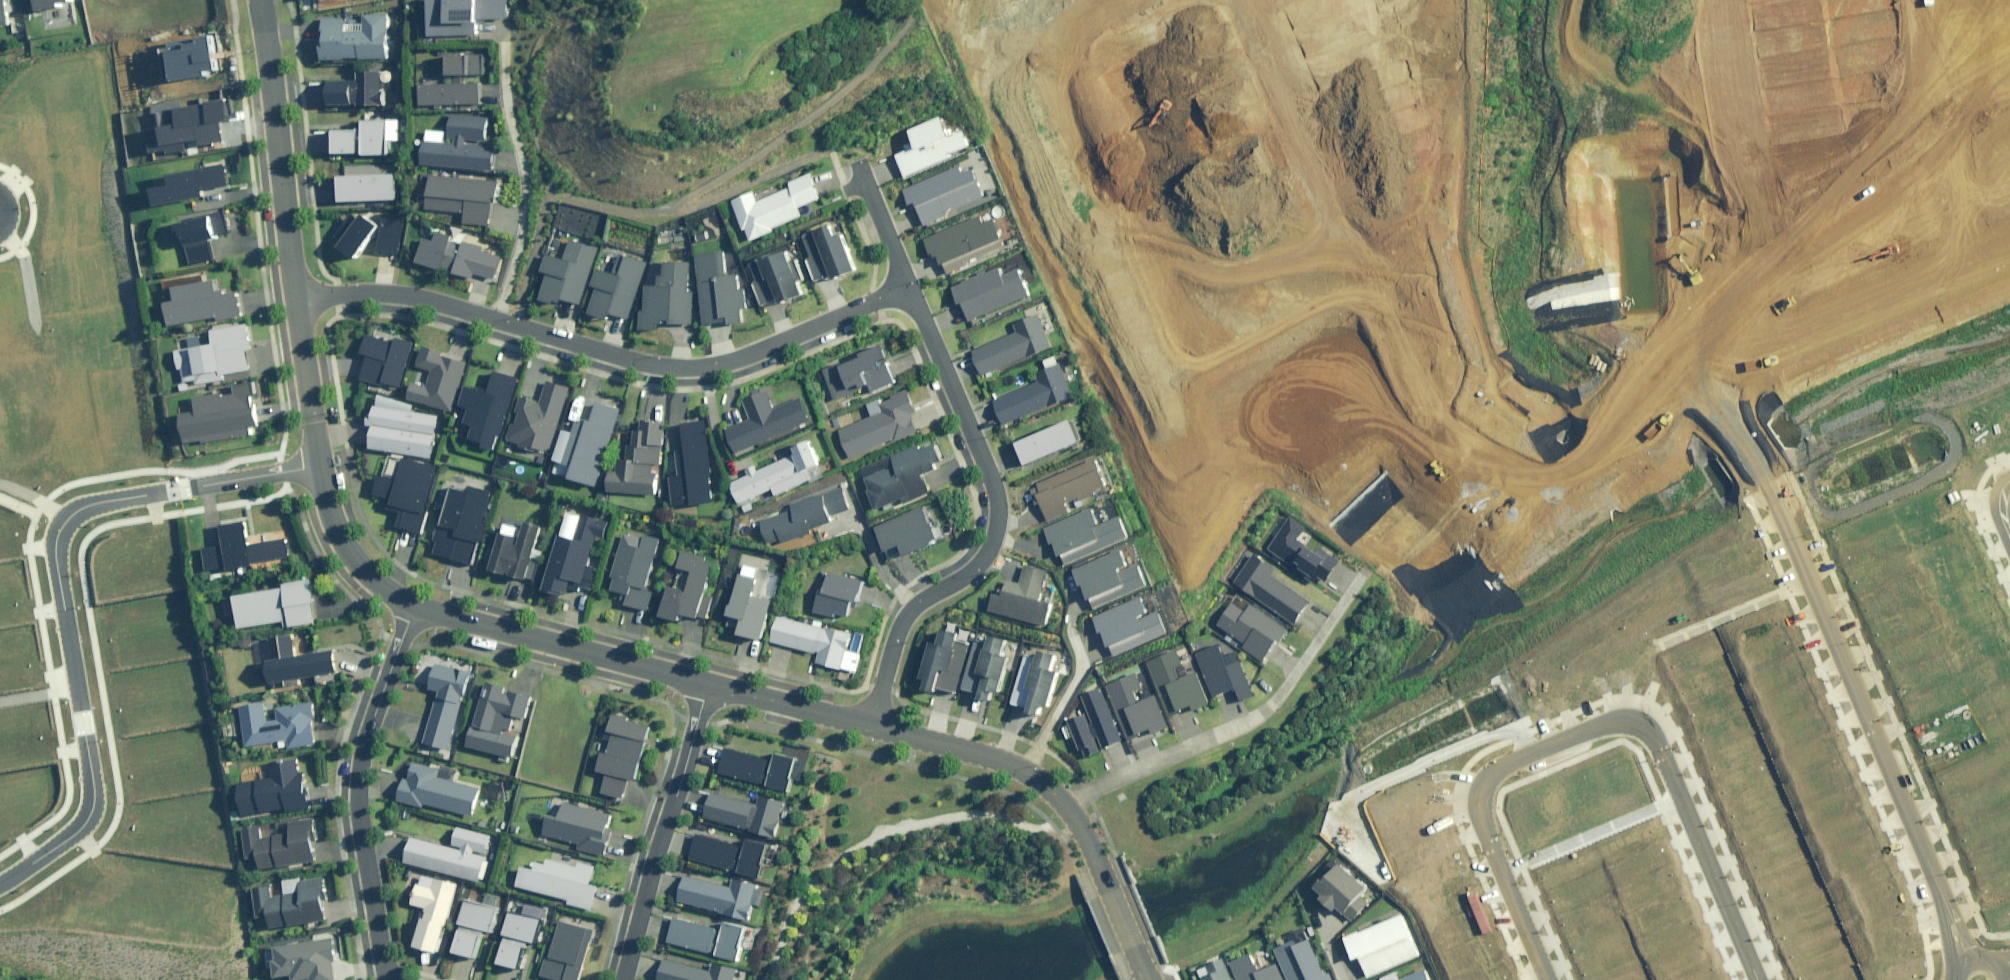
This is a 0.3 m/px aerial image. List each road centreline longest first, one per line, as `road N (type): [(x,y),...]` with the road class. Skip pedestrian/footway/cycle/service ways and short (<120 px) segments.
road 1 (residential): [(0,882),(87,818),(95,802),(59,557),(64,516),(100,501),(322,467)]
road 2 (residential): [(1548,979),(1478,814),(1480,789),(1499,769),(1617,719),(1651,730),(1758,979)]
road 3 (residential): [(1114,0),(1067,27),(1058,61),(1193,384),(1212,405),(1250,416)]
road 4 (residential): [(1774,491),(1964,956)]
road 5 (residential): [(871,725),(900,627),(919,600),(987,556),(996,534),(986,462),(910,290)]
road 6 (residential): [(492,320),(654,368),(701,369),(761,353),(910,290)]
road 7 (residential): [(1704,400),(1657,329),(1619,116),(1737,96)]
road 8 (residential): [(1704,400),(1558,498),(1522,503),(1471,482),(1450,459),(1408,363)]
road 9 (residential): [(1408,363),(1255,0)]
road 10 (residential): [(393,979),(382,959),(356,779),(415,603)]
road 11 (residential): [(1063,804),(1265,710),(1364,577)]
road 12 (residential): [(708,683),(623,979)]
road 13 (tertiary): [(415,603),(708,683)]
road 14 (tertiary): [(264,0),(297,299)]
road 15 (residential): [(1922,0),(1963,285)]
road 16 (residential): [(492,320),(522,232),(501,42)]
road 17 (residential): [(1737,96),(1782,359)]
road 18 (tertiary): [(871,725),(999,761),(1044,782),(1063,804)]
road 19 (residential): [(297,299),(399,296),(492,320)]
road 20 (residential): [(1782,359),(1963,285)]
road 21 (tertiary): [(1063,804),(1085,832),(1148,979)]
road 22 (tertiary): [(322,467),(351,551),(376,580),(415,603)]
road 23 (tertiary): [(297,299),(322,467)]
road 24 (tertiary): [(708,683),(871,725)]
road 25 (residential): [(1250,416),(1408,363)]
road 26 (residential): [(910,290),(854,162)]

